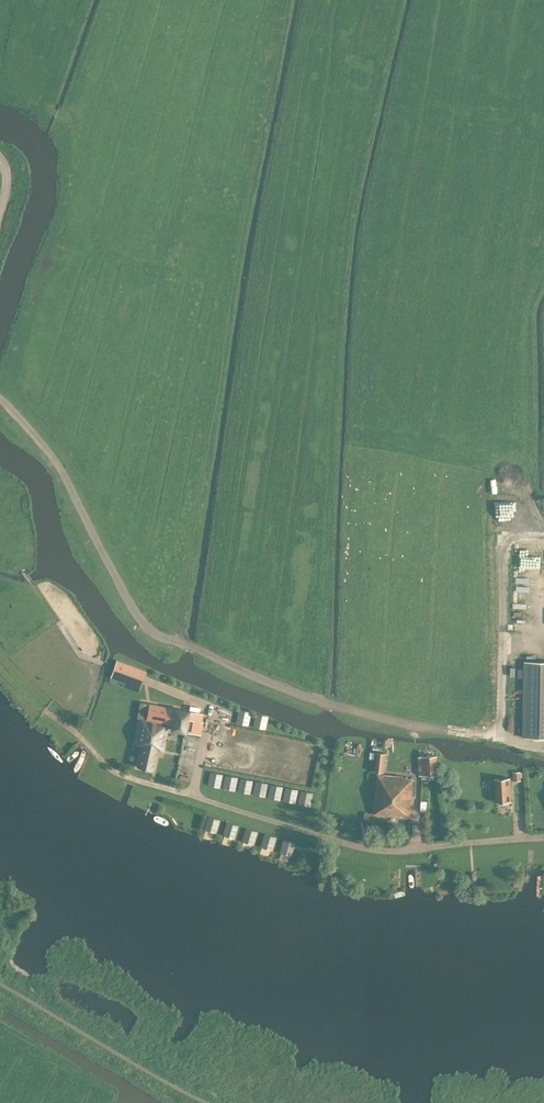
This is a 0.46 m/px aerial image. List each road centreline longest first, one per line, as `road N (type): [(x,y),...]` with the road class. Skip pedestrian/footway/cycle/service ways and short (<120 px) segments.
road 1 (track): [(0,398),(53,456),(130,608),(155,636),(395,727),(543,748)]
road 2 (track): [(543,837),(370,850),(115,773),(0,667)]
road 3 (track): [(500,736),(505,643),(543,639)]

